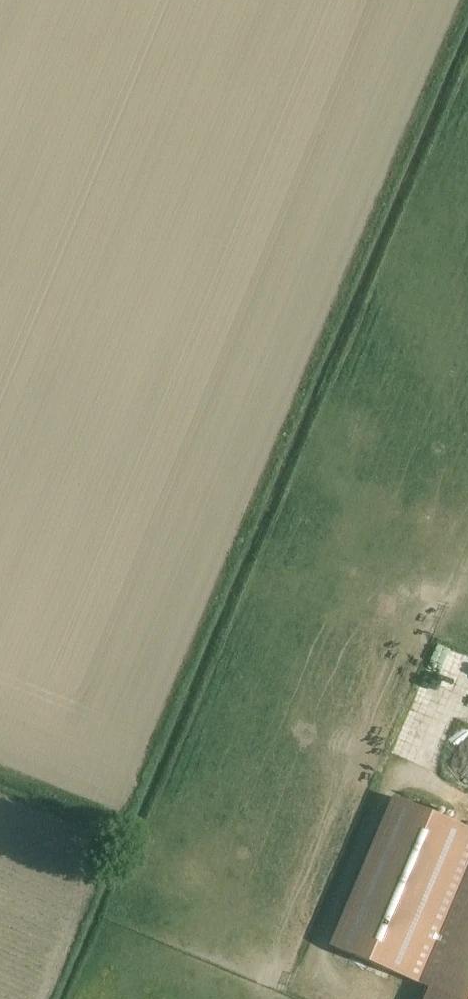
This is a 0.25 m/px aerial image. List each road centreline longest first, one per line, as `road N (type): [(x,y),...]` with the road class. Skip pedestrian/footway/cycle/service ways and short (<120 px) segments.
road 1 (track): [(463,0),(123,819),(0,769)]

